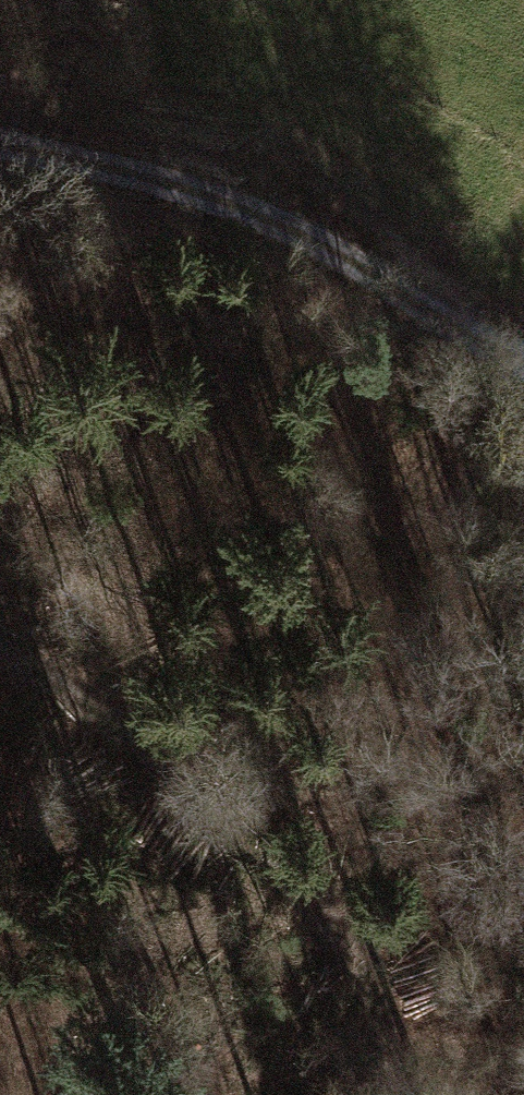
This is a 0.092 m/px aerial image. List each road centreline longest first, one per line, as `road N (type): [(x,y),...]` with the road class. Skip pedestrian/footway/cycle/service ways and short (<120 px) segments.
road 1 (track): [(523,444),(447,534),(425,610),(473,904),(523,1072)]
road 2 (track): [(407,1094),(379,1003),(357,962),(231,805),(128,724),(0,648)]
road 3 (track): [(0,159),(170,184),(307,240),(471,343),(523,363)]

